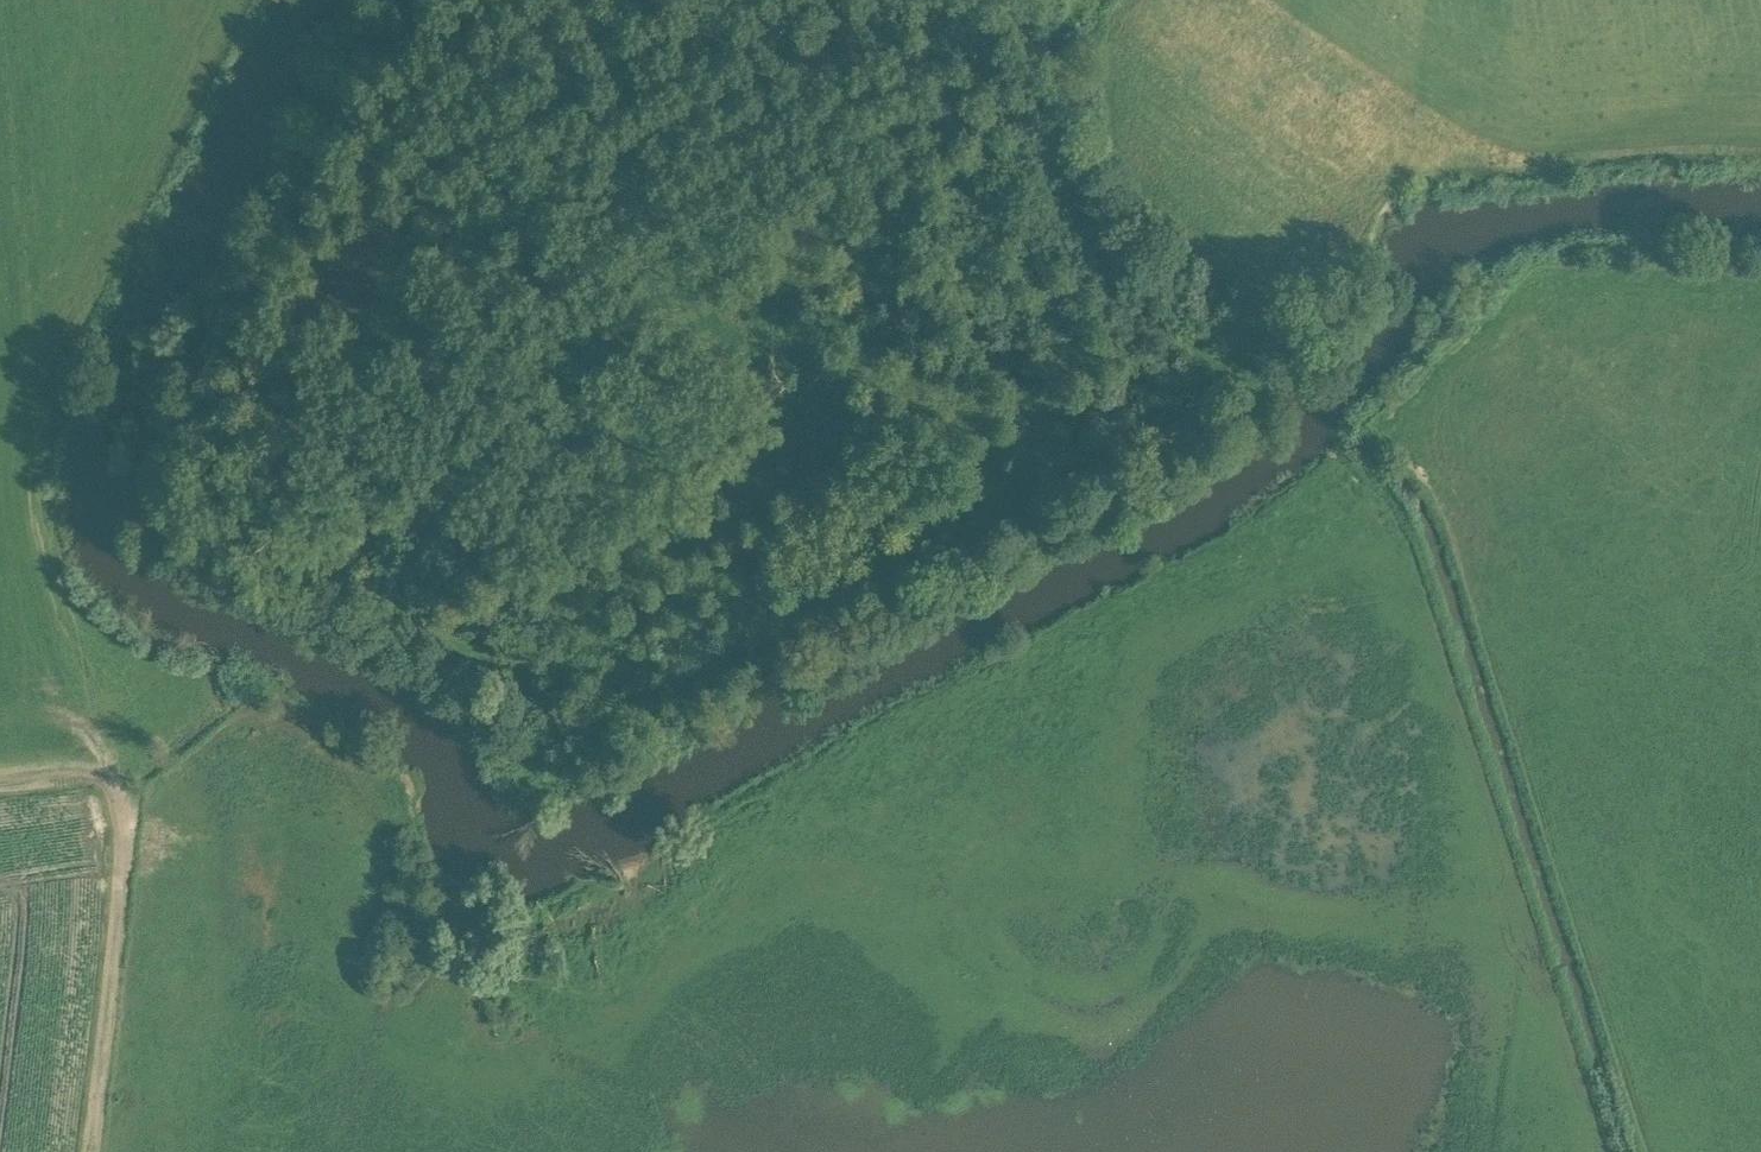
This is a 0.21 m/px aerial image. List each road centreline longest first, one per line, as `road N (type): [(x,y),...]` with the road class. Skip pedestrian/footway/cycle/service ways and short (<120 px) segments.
road 1 (track): [(86,1151),(120,805),(113,778),(92,773),(0,786)]

